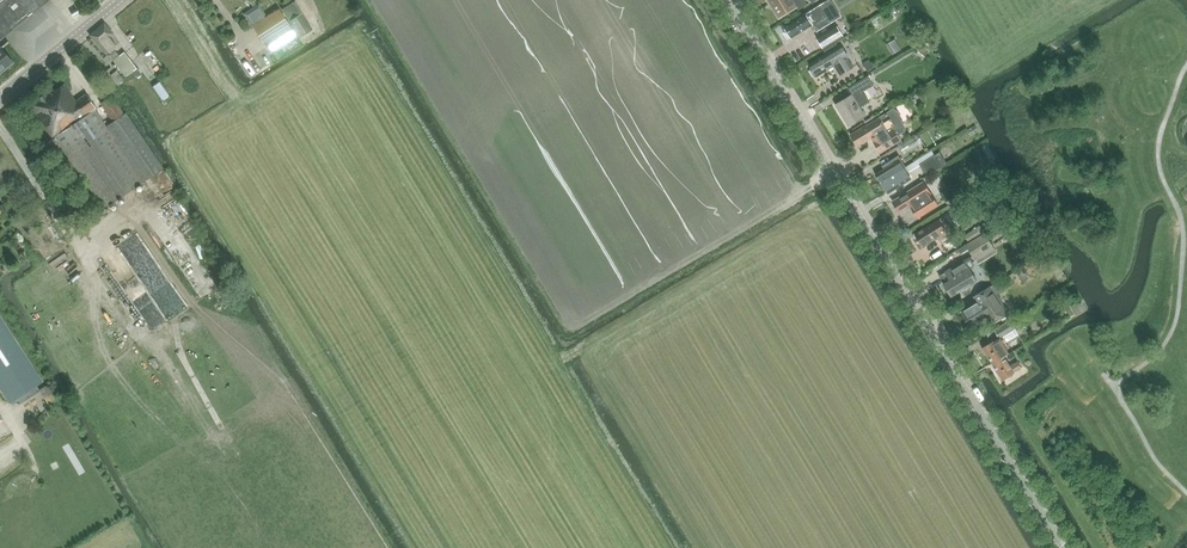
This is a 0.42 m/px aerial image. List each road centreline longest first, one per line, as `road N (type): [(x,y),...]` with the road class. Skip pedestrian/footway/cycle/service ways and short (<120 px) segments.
road 1 (tertiary): [(1060,547),(726,0)]
road 2 (tertiary): [(0,97),(118,0)]

